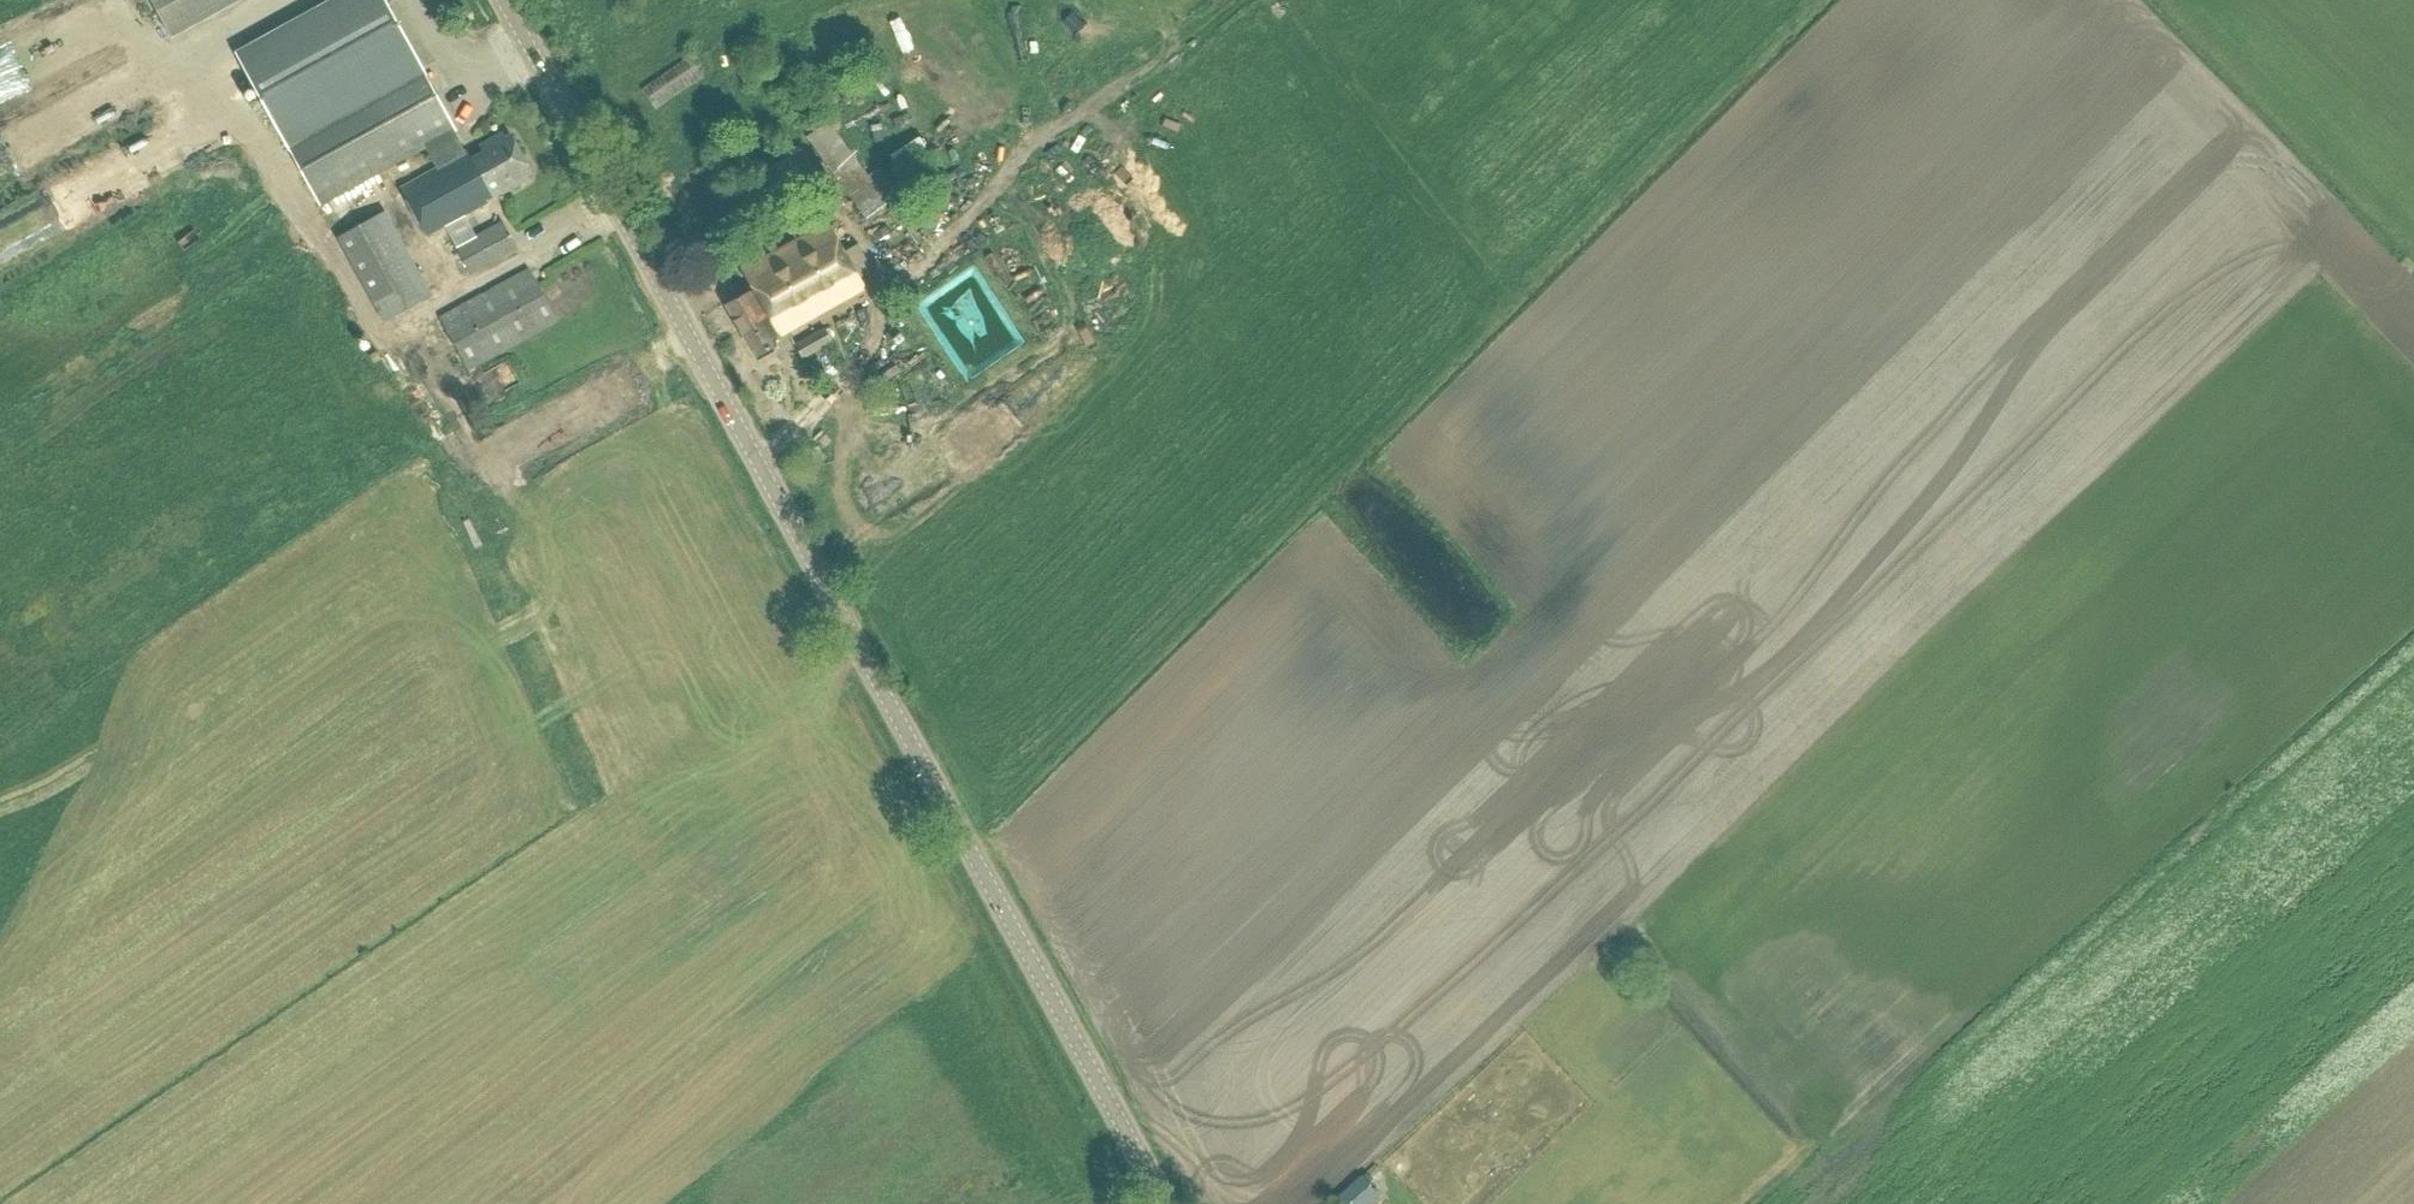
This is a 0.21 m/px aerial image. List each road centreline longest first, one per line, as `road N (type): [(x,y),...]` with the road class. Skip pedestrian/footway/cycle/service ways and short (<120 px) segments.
road 1 (tertiary): [(1166,1203),(498,0)]

